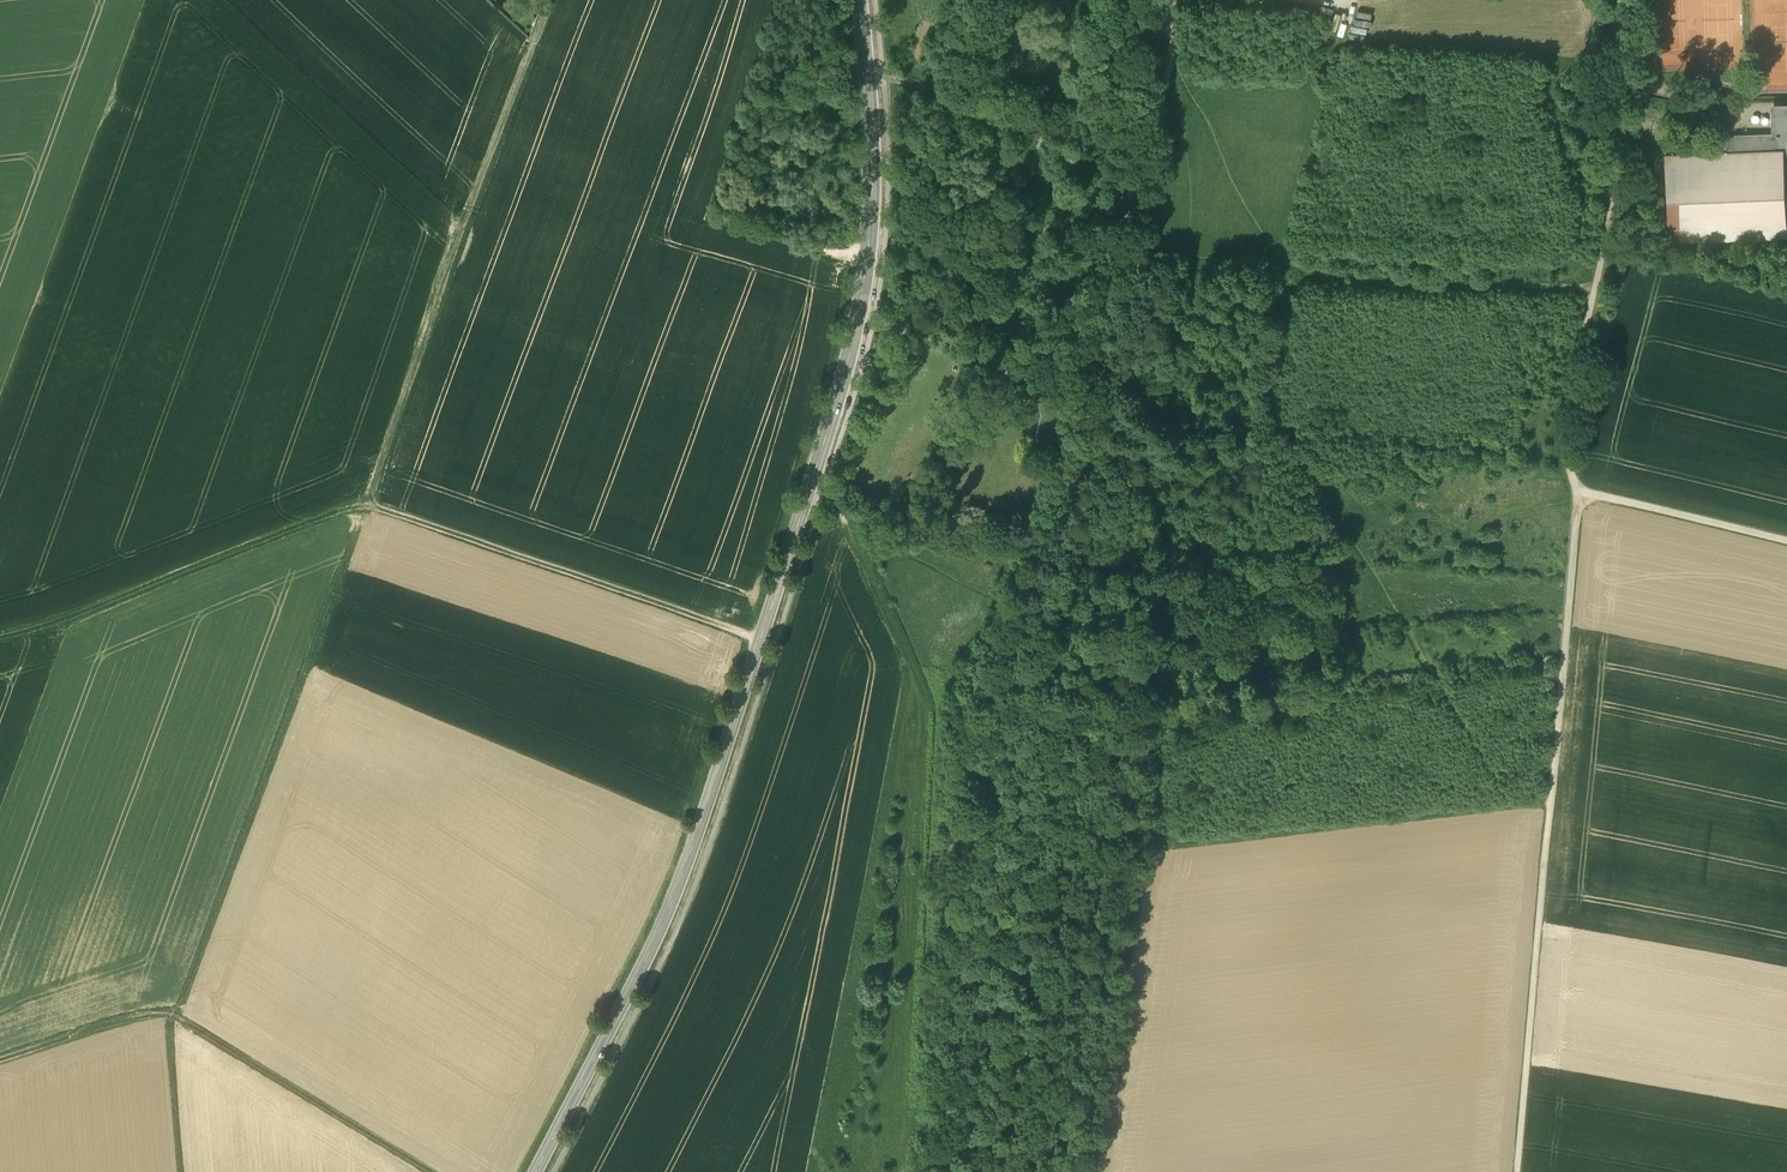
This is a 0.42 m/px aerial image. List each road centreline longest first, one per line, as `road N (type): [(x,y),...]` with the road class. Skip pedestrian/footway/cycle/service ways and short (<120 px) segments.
road 1 (track): [(547,0),(183,993),(165,1021),(176,1171)]
road 2 (tertiary): [(532,1171),(681,870),(829,429),(865,286),(872,201),(862,0)]
road 3 (track): [(759,640),(353,502),(0,641)]
road 4 (track): [(1517,1171),(1582,493)]
road 5 (track): [(1011,612),(1049,544),(1102,402),(1093,344),(1134,142),(1158,106),(1165,0)]
road 6 (track): [(1786,541),(1576,487),(1565,426),(1605,248),(1618,68)]
road 7 (track): [(944,1171),(950,862),(973,698),(1011,612)]
road 8 (track): [(0,1059),(140,1013),(169,1012),(431,1171)]
road 9 (track): [(1551,796),(1143,844)]
road 10 (track): [(870,75),(1029,119)]

